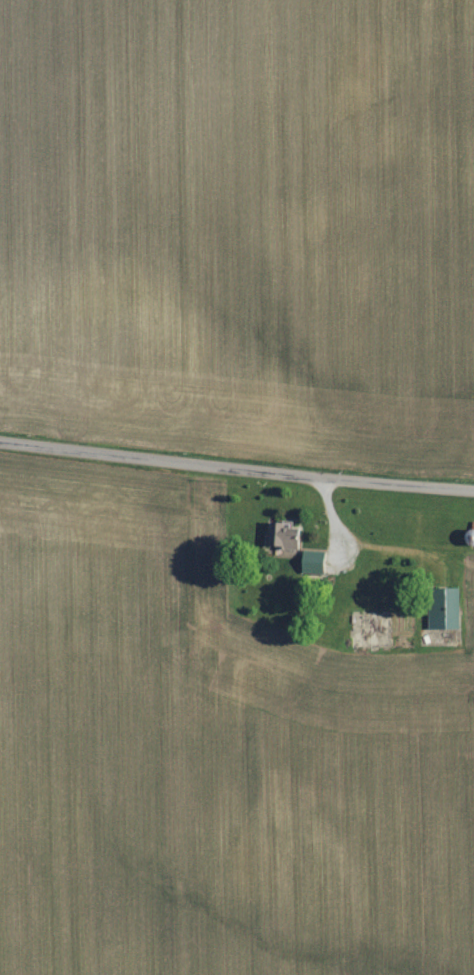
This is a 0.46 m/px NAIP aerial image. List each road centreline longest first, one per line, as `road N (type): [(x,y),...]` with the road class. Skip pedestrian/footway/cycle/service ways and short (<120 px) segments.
road 1 (residential): [(473,487),(0,436)]

